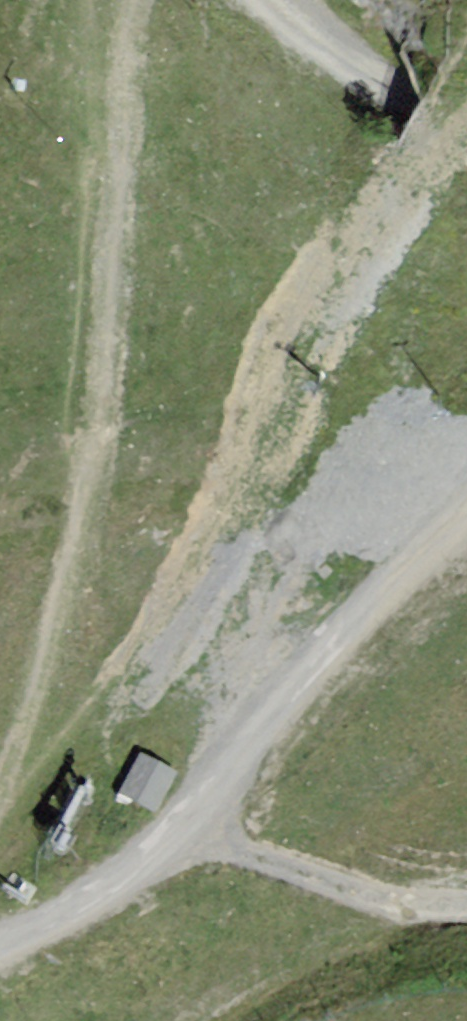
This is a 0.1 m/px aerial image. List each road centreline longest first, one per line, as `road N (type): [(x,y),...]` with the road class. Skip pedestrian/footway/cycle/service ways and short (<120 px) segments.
road 1 (track): [(132,0),(105,372),(83,529),(0,797)]
road 2 (track): [(466,525),(230,776)]
road 3 (track): [(230,776),(115,883),(0,954)]
road 4 (track): [(251,0),(466,141)]

